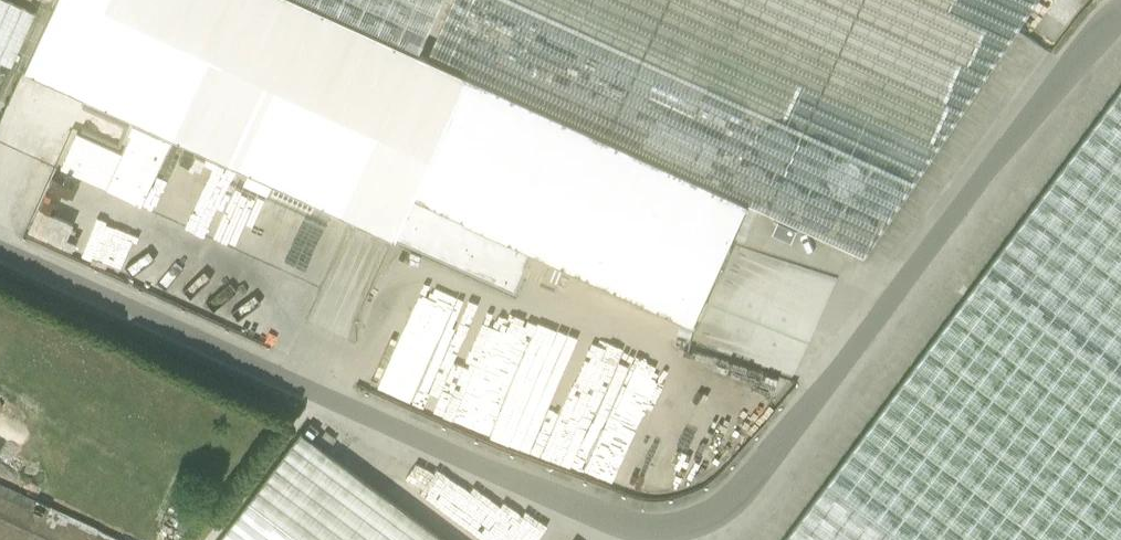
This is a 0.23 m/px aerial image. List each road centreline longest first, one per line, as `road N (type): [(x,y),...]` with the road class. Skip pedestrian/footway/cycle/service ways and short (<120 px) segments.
road 1 (unclassified): [(1120,17),(748,483),(709,517),(663,529),(614,522),(0,249)]

